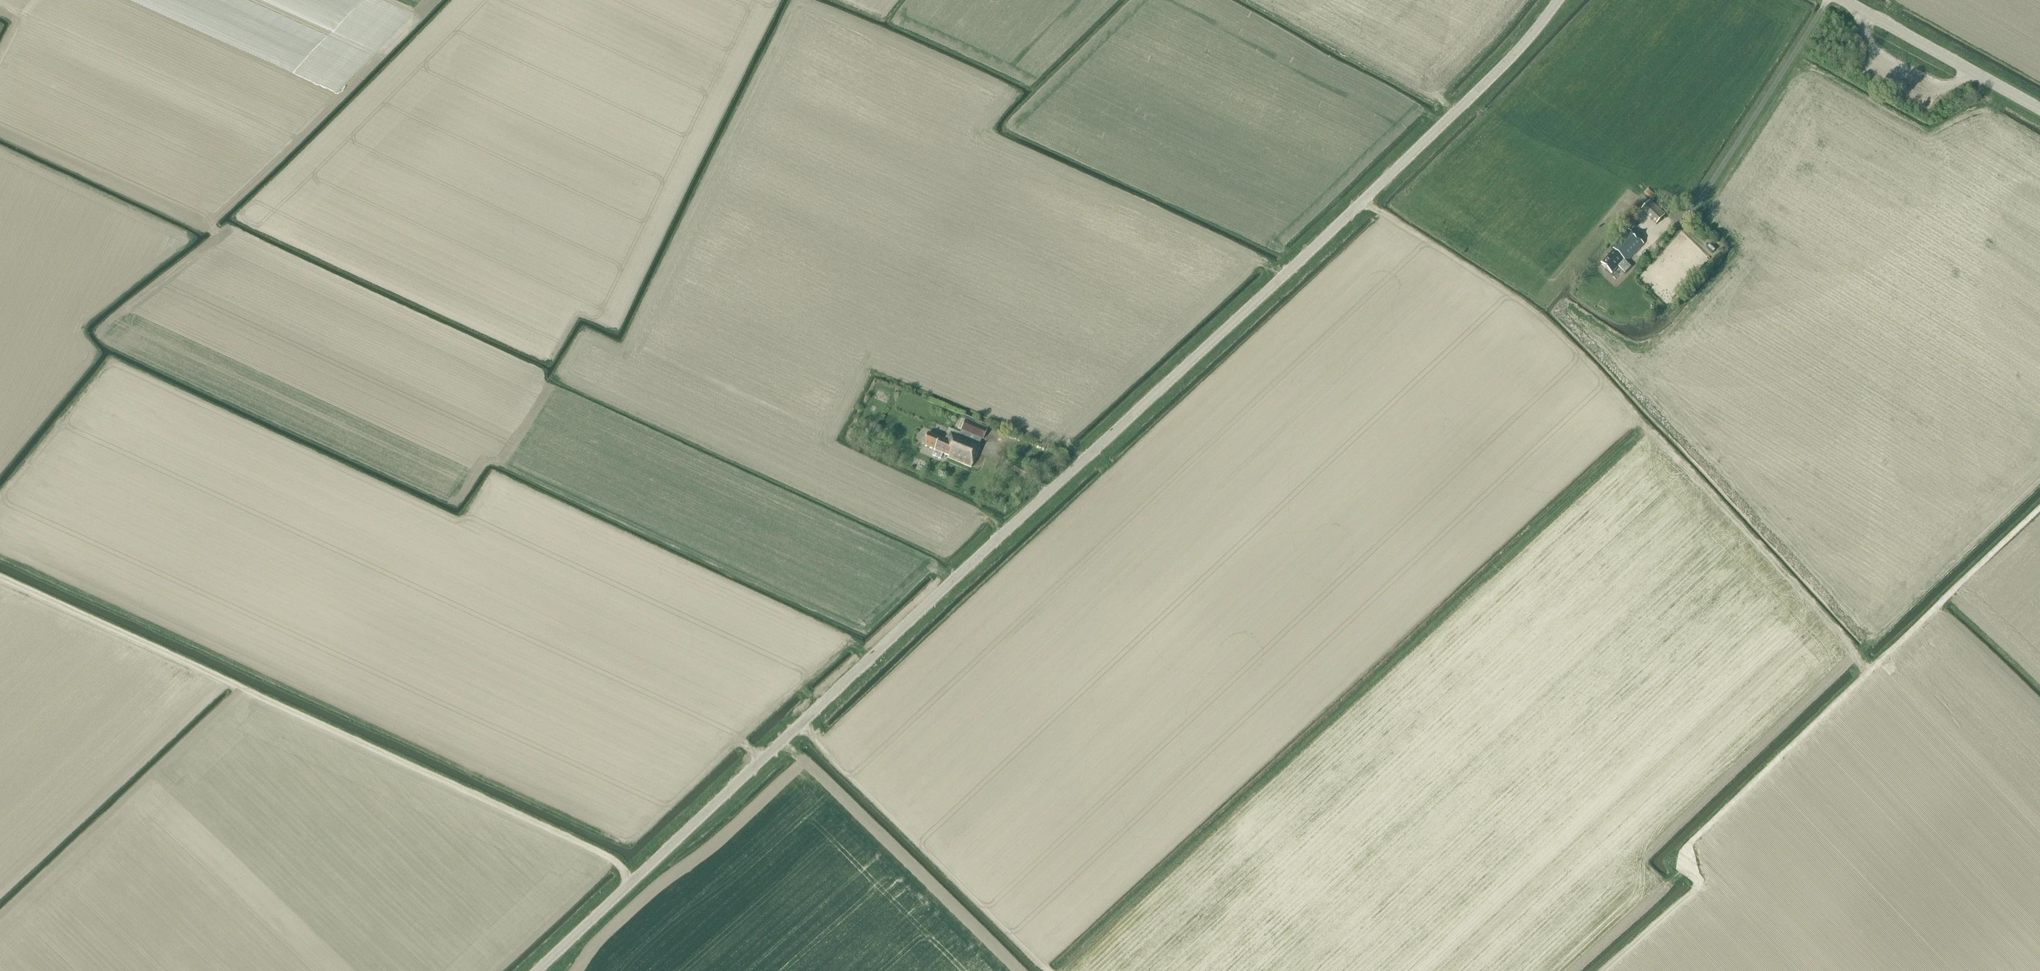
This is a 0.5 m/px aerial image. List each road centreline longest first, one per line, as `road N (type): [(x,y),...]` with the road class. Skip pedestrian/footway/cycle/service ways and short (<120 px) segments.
road 1 (tertiary): [(537,970),(1365,200),(1521,48),(1559,0)]
road 2 (track): [(1685,877),(1681,858),(1690,845),(2039,508)]
road 3 (tertiary): [(2039,110),(1845,0)]

